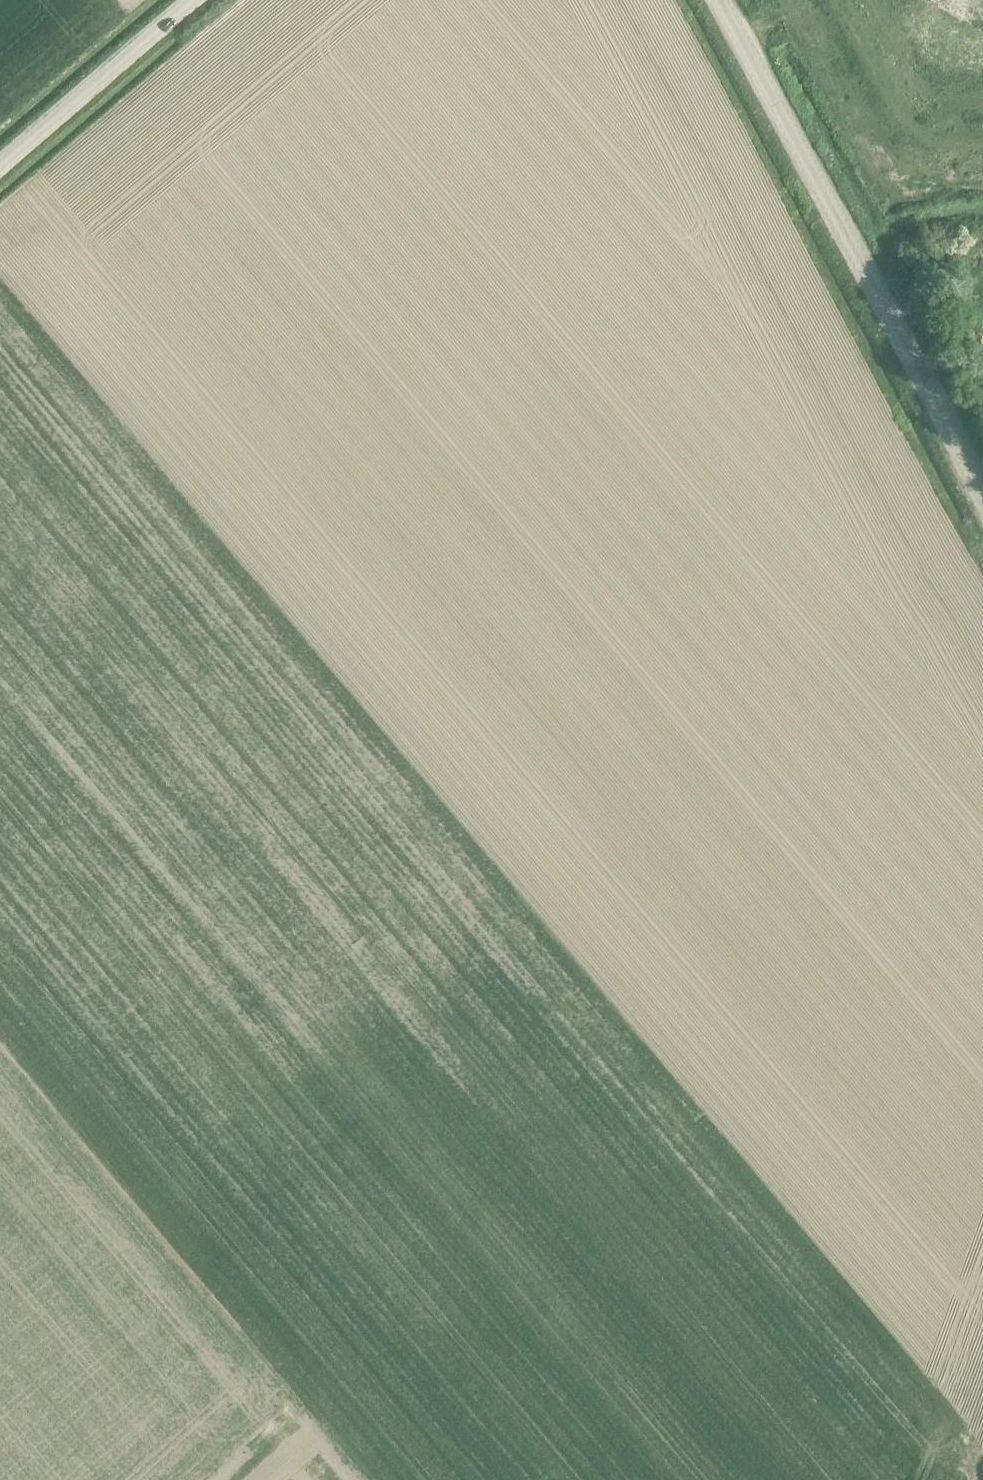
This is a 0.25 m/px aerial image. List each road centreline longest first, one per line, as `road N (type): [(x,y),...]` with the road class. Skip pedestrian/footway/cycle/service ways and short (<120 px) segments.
road 1 (tertiary): [(982,489),(721,0)]
road 2 (unclassified): [(0,165),(193,0)]

